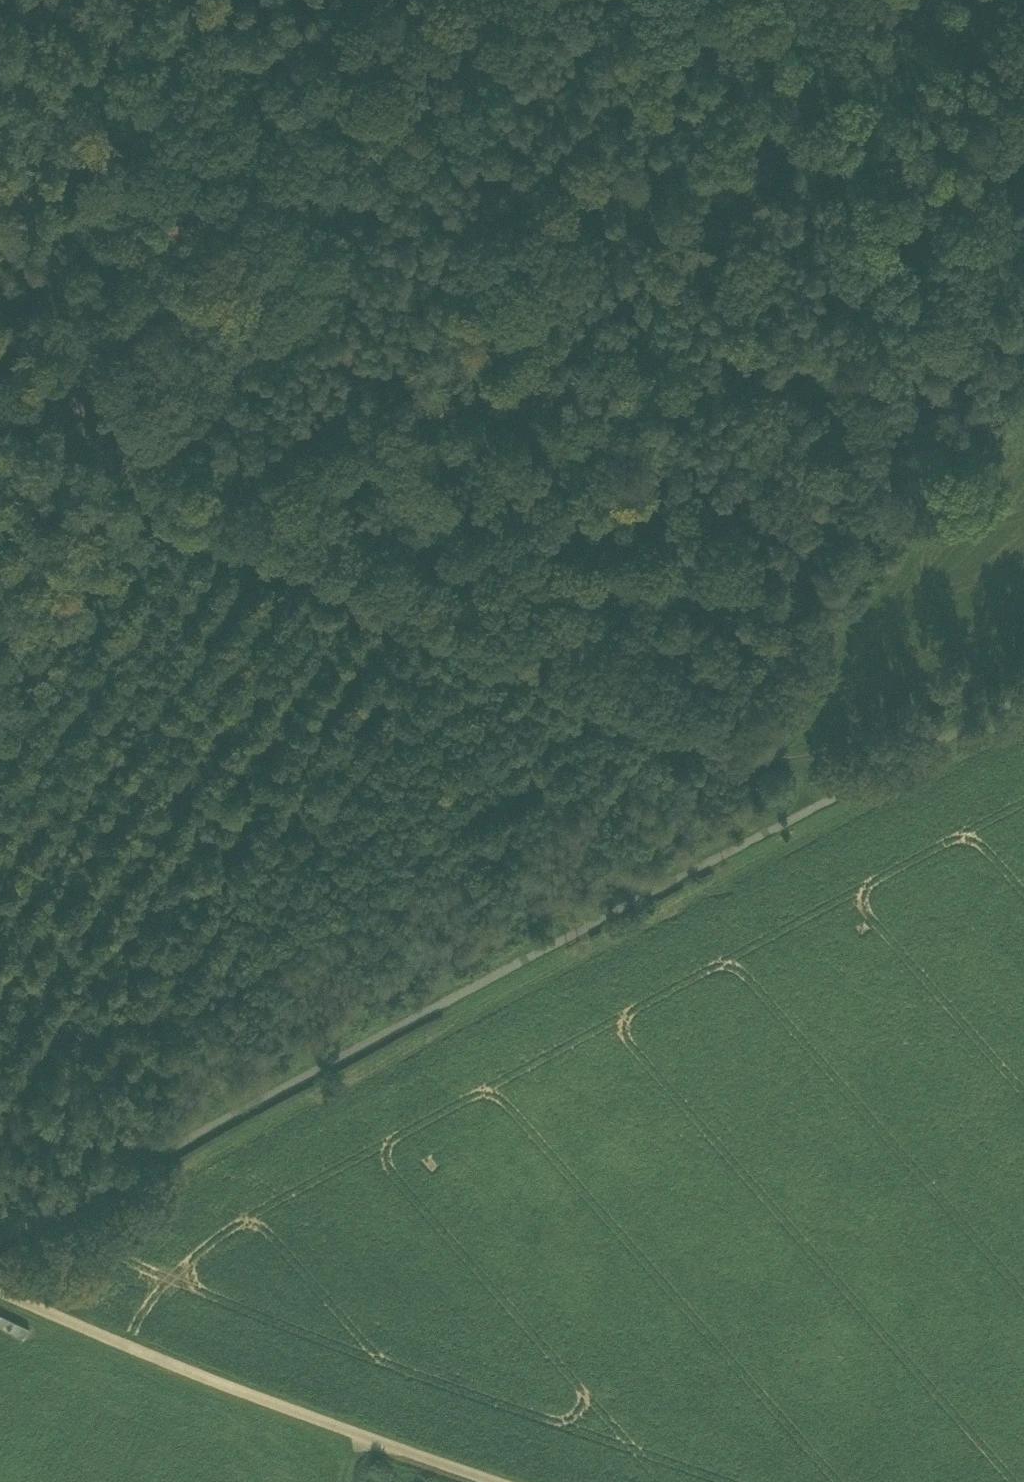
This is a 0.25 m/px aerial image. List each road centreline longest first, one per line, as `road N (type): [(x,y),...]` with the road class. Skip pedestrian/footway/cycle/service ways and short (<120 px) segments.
road 1 (track): [(490,1481),(229,1395),(0,1287)]
road 2 (track): [(792,761),(1023,640)]

